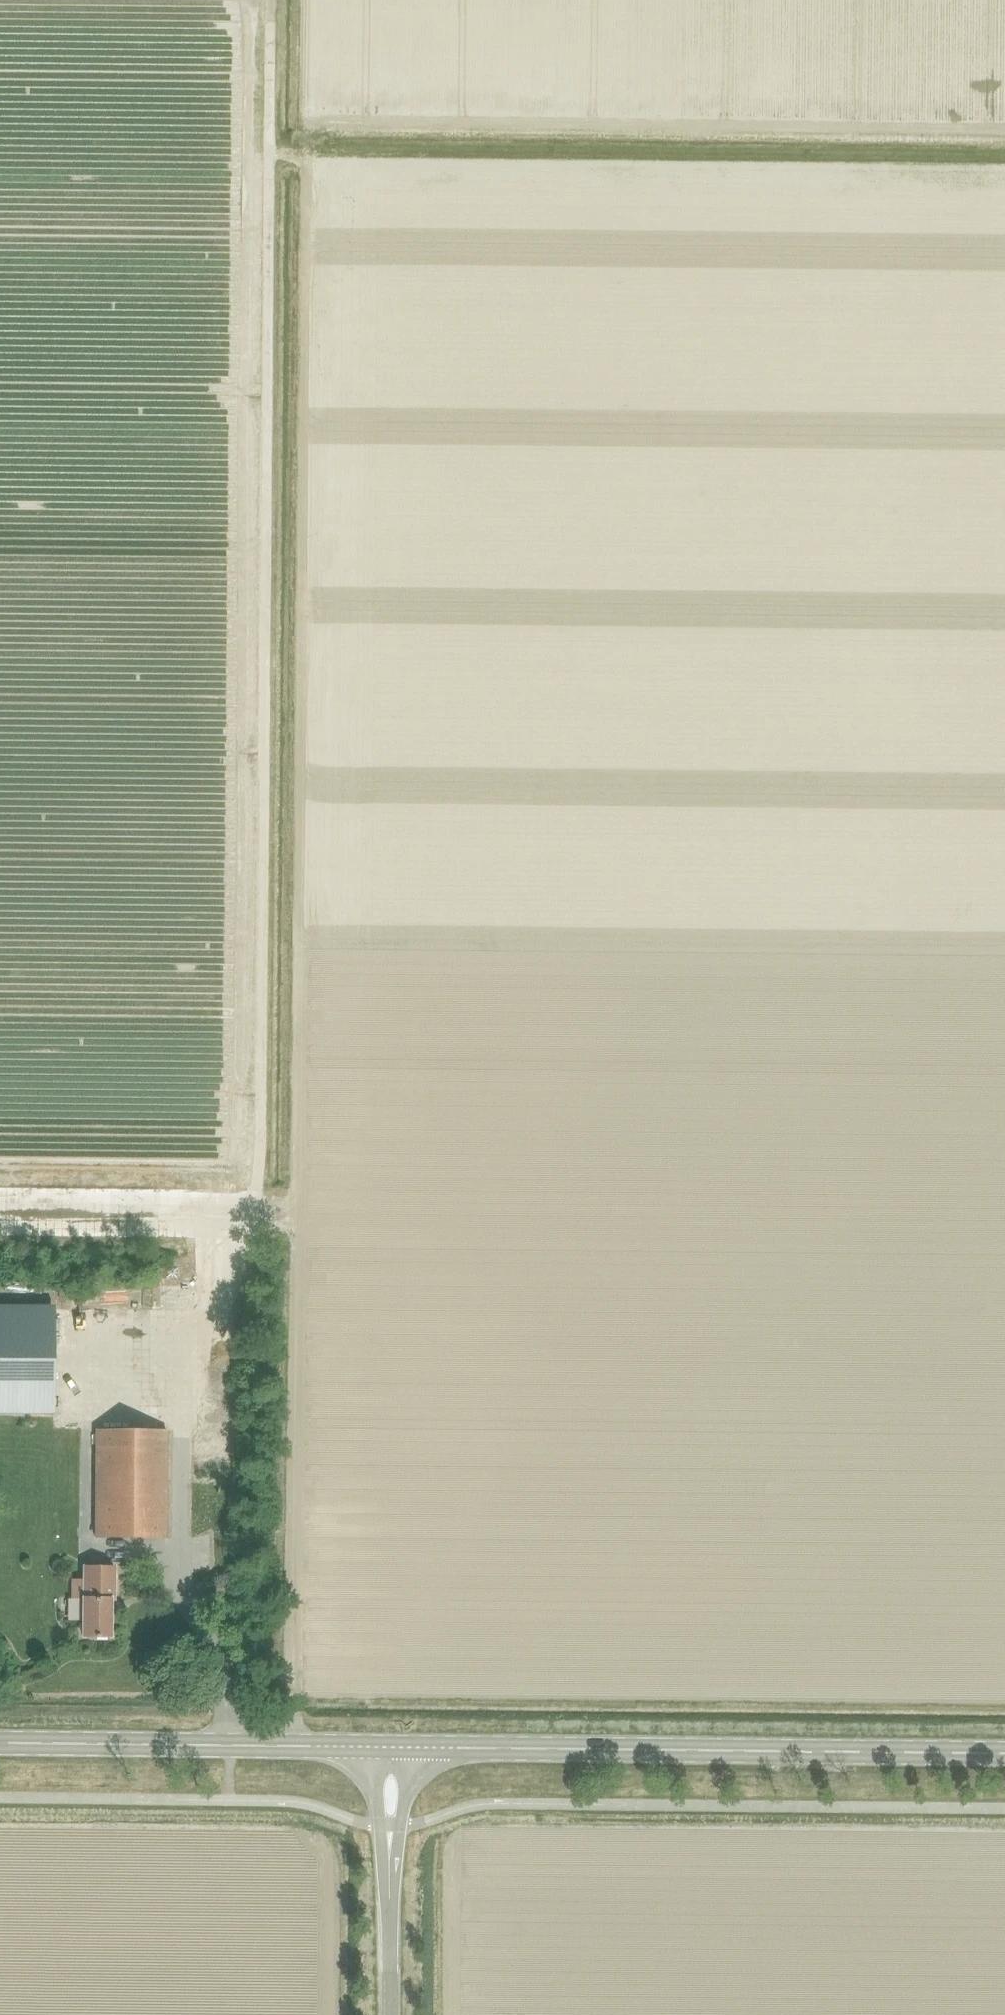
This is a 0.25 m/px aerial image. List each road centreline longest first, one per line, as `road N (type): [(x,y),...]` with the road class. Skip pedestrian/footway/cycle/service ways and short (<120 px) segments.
road 1 (secondary): [(1004,1754),(405,1748)]
road 2 (secondary): [(374,1748),(0,1744)]
road 3 (unclassified): [(390,2014),(389,1854)]

